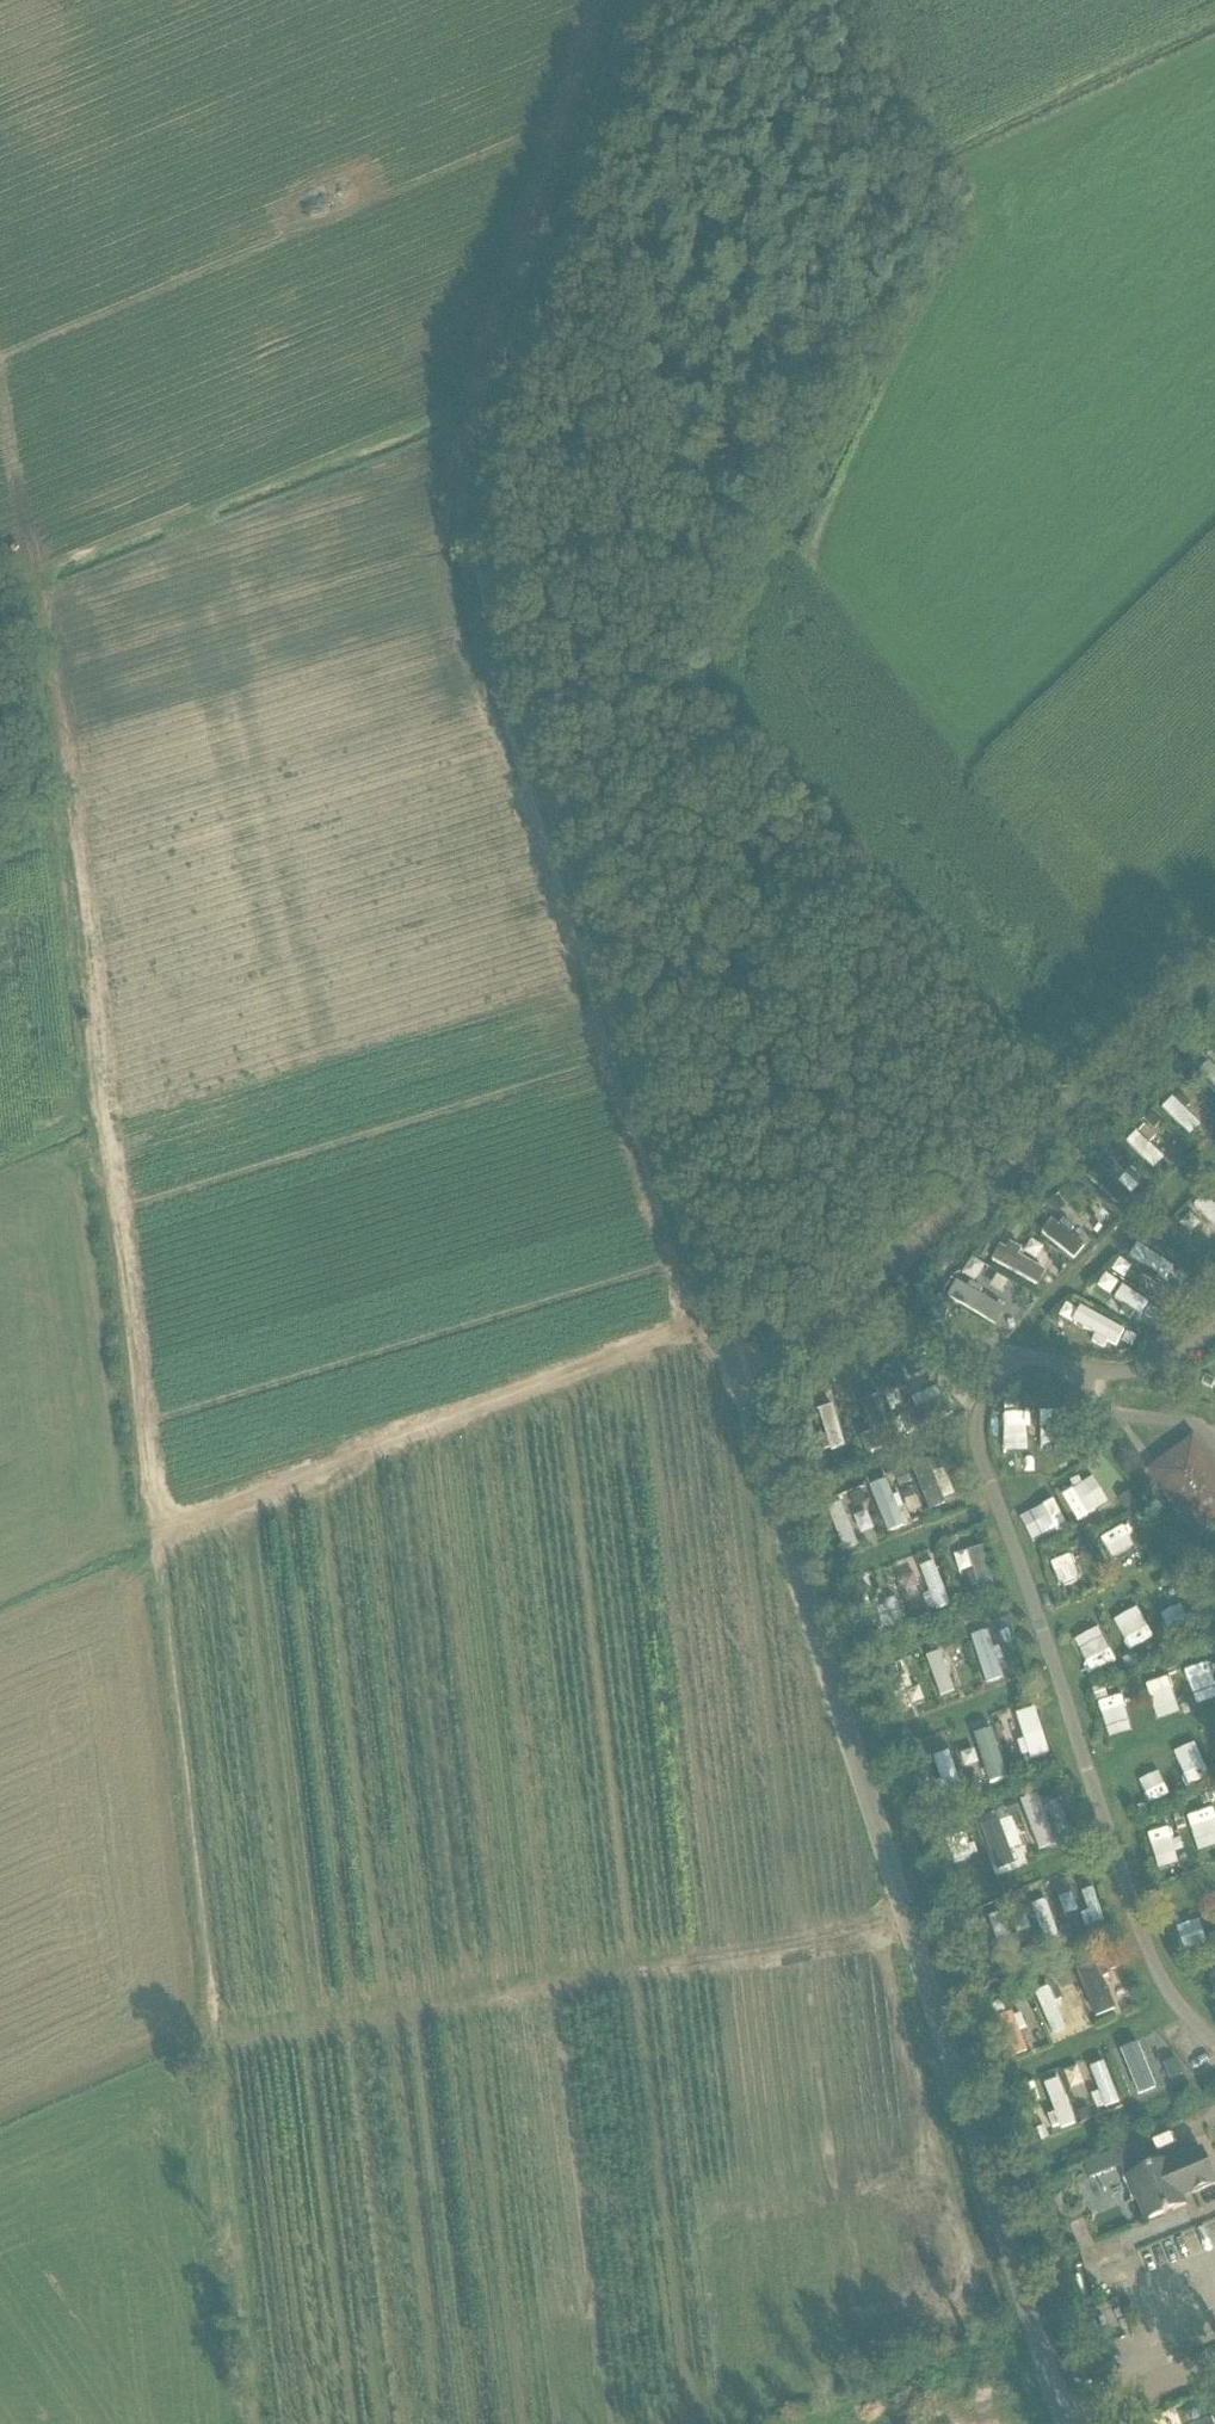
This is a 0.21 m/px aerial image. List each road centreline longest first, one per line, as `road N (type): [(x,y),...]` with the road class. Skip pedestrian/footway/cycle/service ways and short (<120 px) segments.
road 1 (unclassified): [(1063,2423),(475,557),(480,516),(648,0)]
road 2 (track): [(741,1394),(946,1226),(1214,958)]

